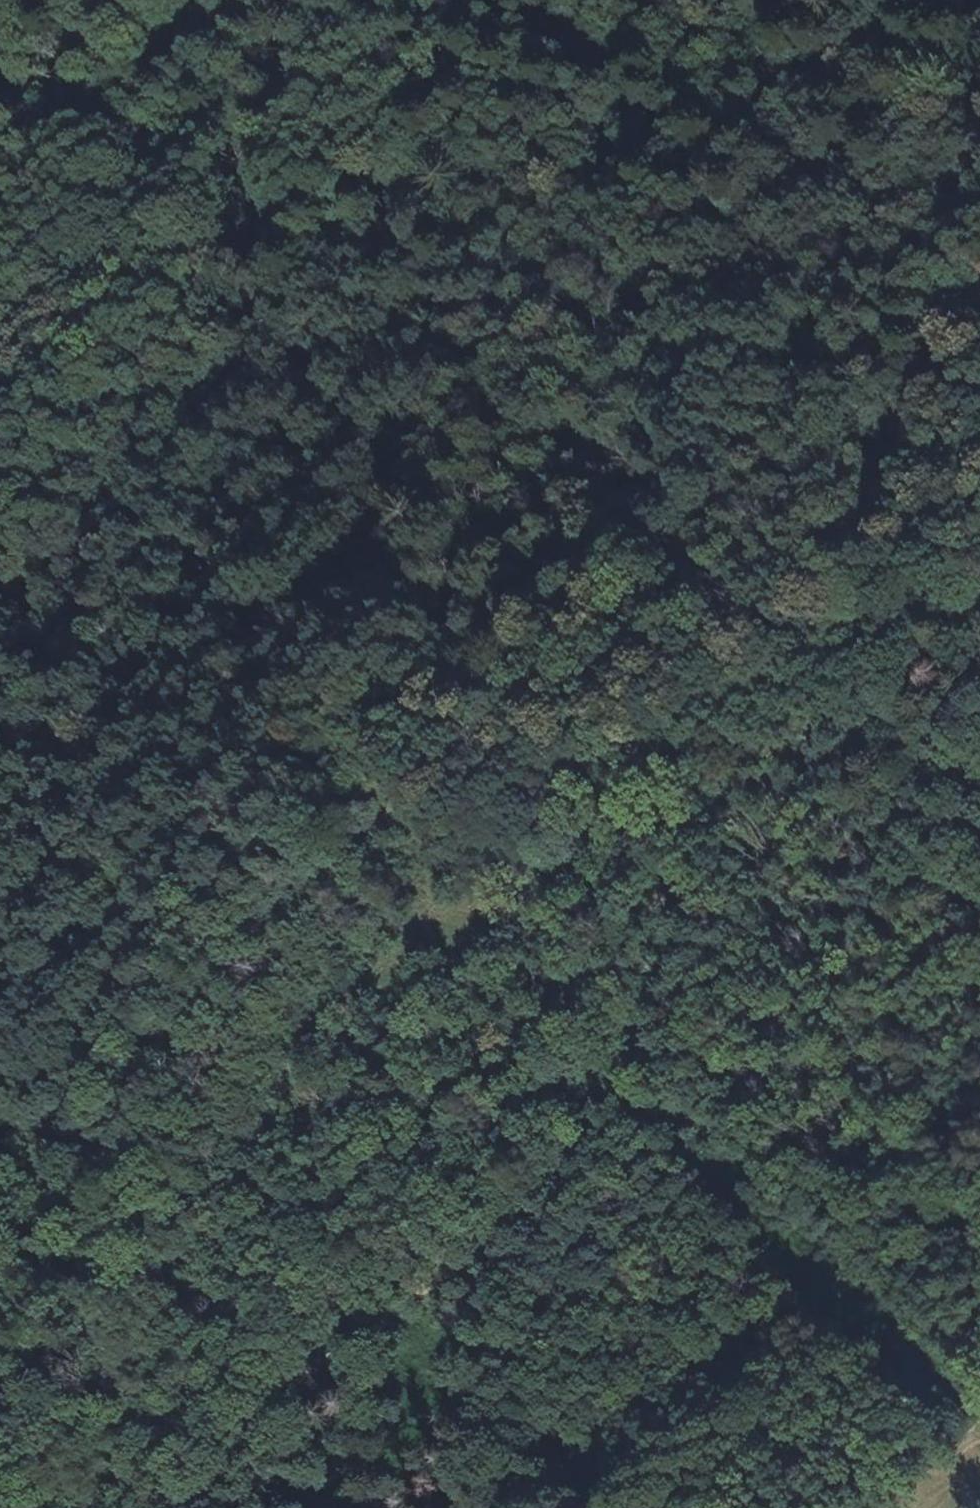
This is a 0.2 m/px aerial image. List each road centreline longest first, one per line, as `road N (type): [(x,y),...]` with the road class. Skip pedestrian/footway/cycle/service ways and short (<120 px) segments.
road 1 (unclassified): [(0,147),(297,0)]

